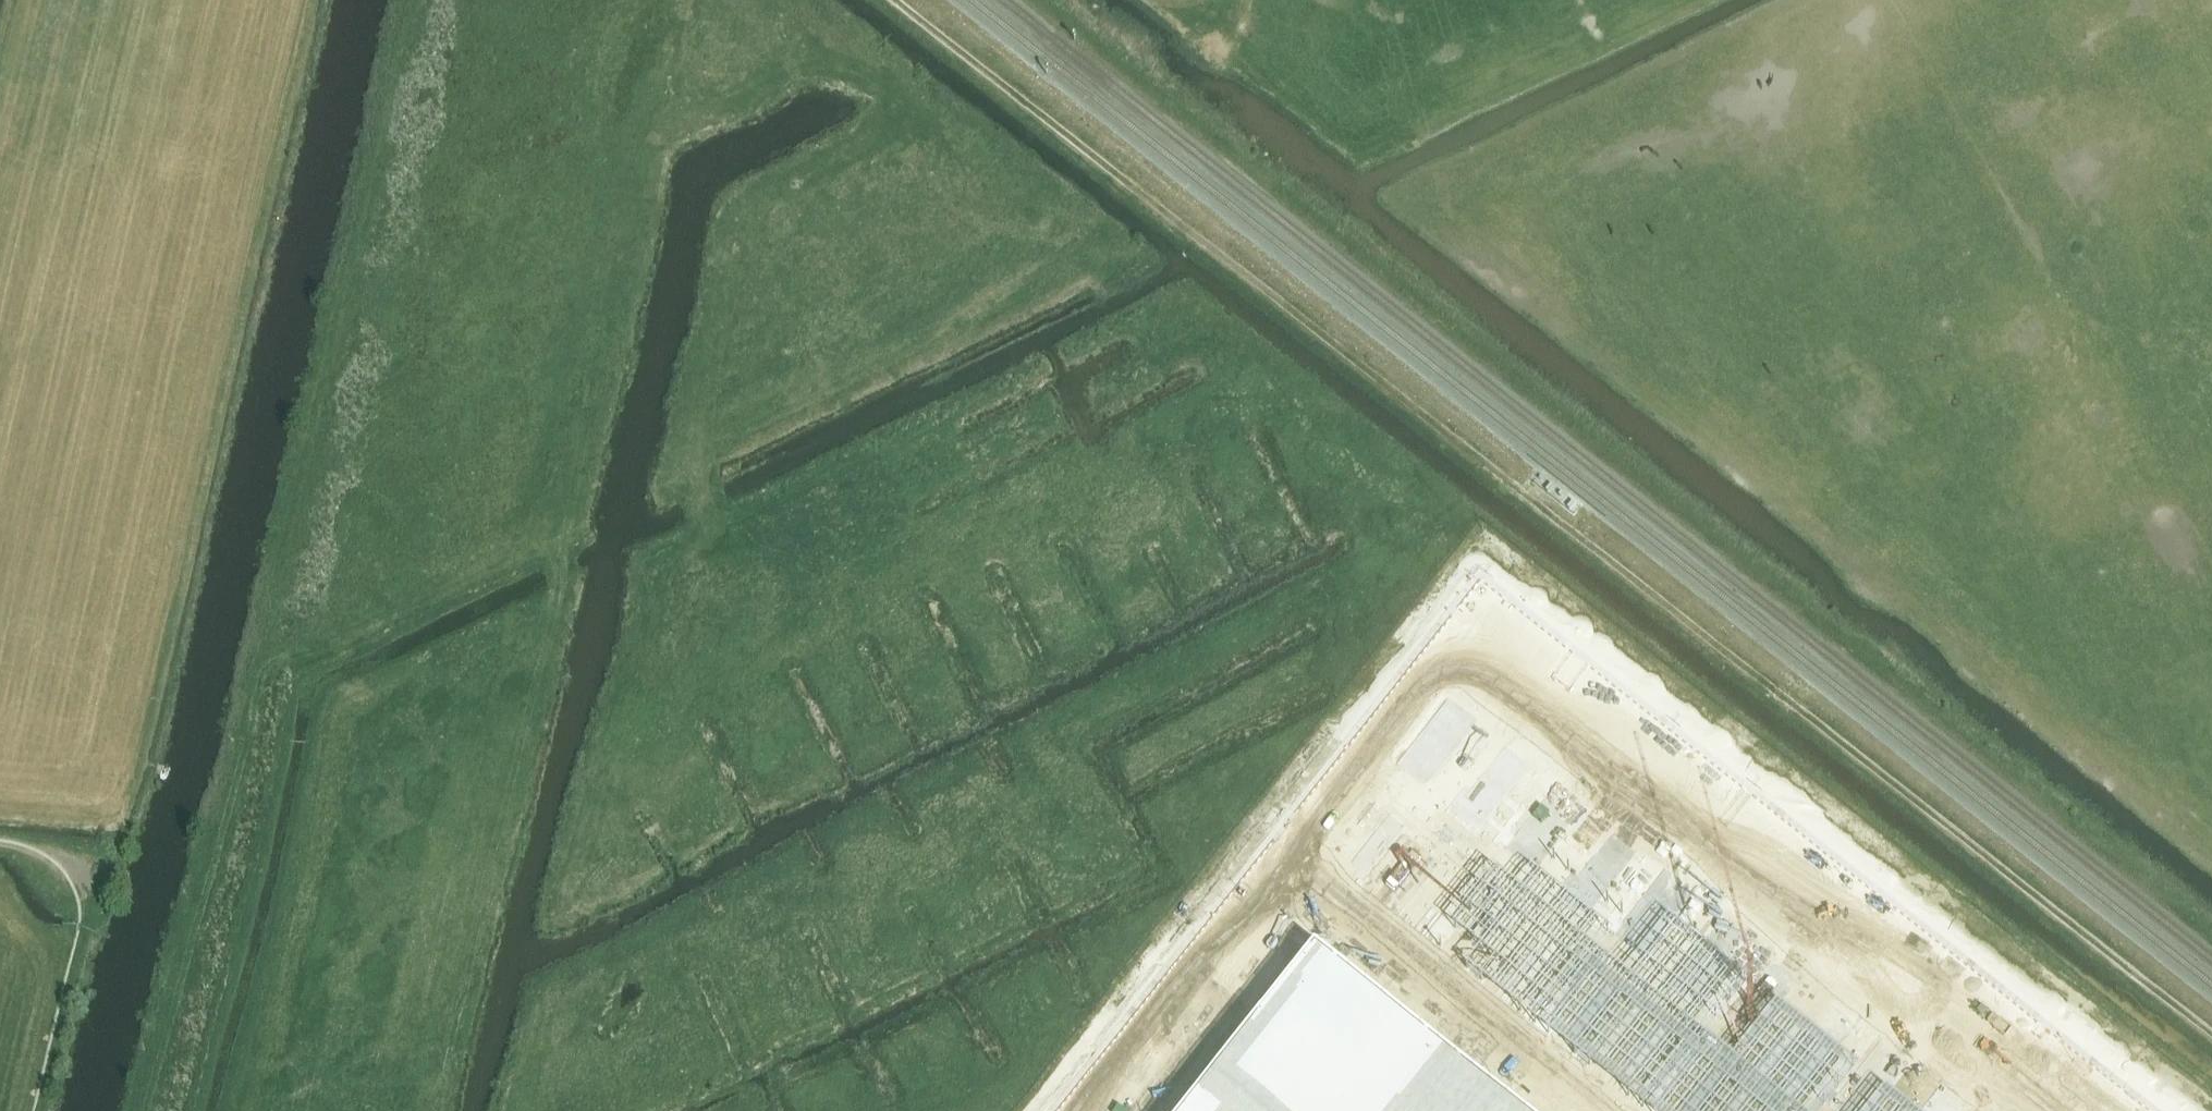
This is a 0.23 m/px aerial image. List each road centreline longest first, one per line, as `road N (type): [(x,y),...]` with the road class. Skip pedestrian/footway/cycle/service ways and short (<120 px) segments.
road 1 (track): [(2211,1035),(892,0)]

